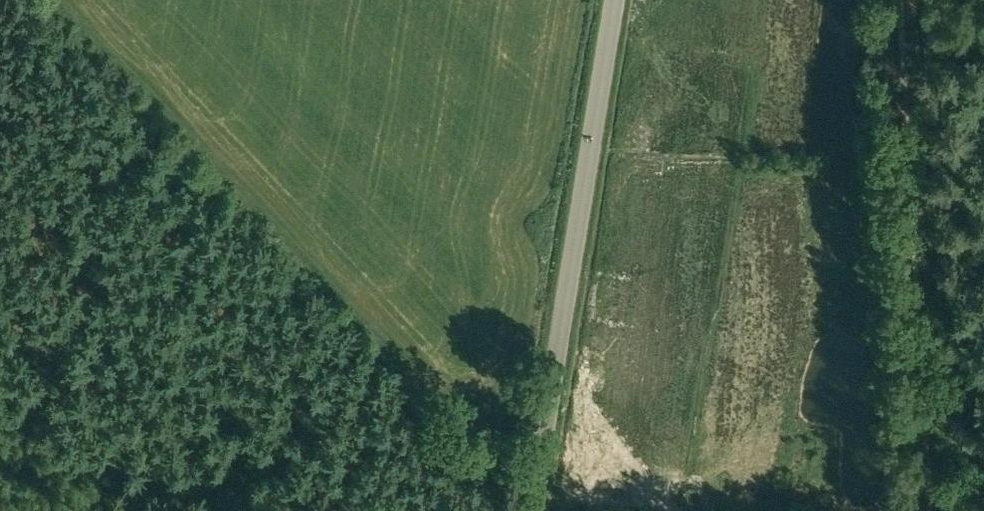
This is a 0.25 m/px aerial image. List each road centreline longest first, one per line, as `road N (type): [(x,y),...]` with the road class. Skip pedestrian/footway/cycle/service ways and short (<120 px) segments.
road 1 (unclassified): [(538,510),(617,0)]

